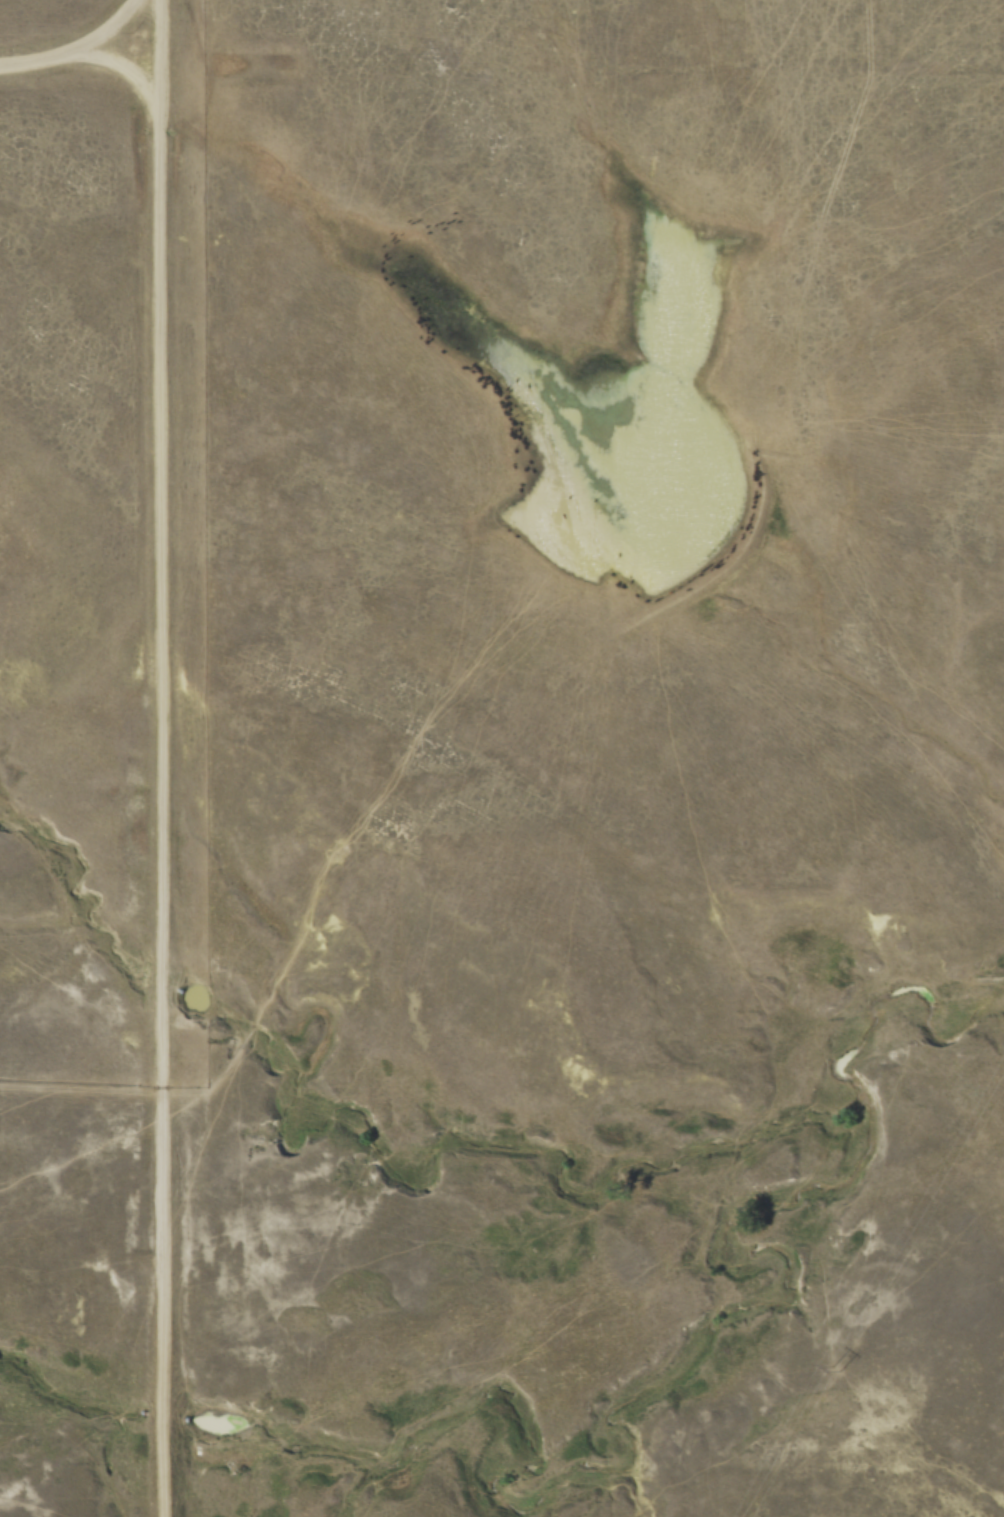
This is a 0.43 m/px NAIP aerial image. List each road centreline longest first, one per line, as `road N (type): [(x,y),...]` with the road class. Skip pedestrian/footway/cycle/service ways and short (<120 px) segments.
road 1 (residential): [(161,0),(160,1516)]
road 2 (residential): [(129,0),(65,52),(0,52)]
road 3 (residential): [(65,52),(111,61),(142,83),(160,122)]

